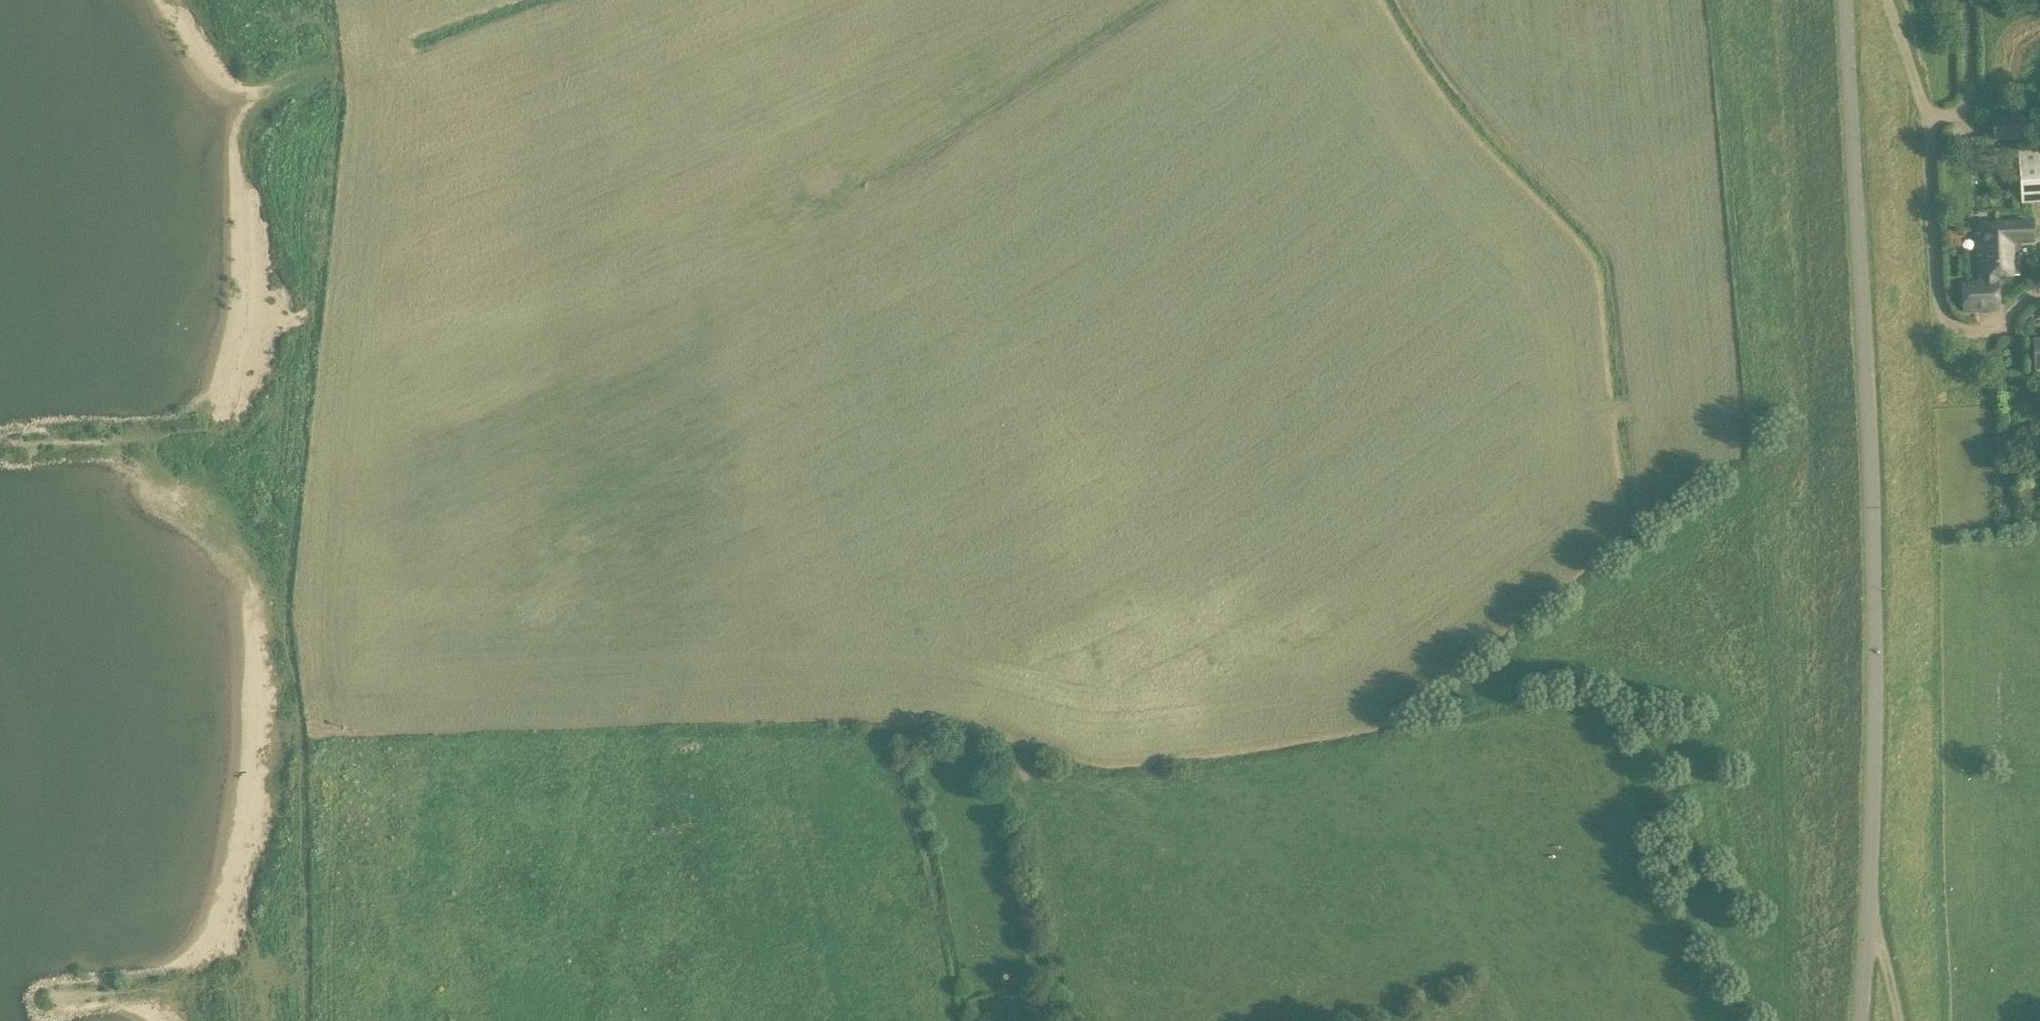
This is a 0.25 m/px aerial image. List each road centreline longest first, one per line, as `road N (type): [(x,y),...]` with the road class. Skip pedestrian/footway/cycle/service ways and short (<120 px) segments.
road 1 (tertiary): [(1855,1020),(1876,656),(1841,0)]
road 2 (unclassified): [(1888,0),(1929,124),(1940,315),(1966,331),(1992,329),(2039,287)]

